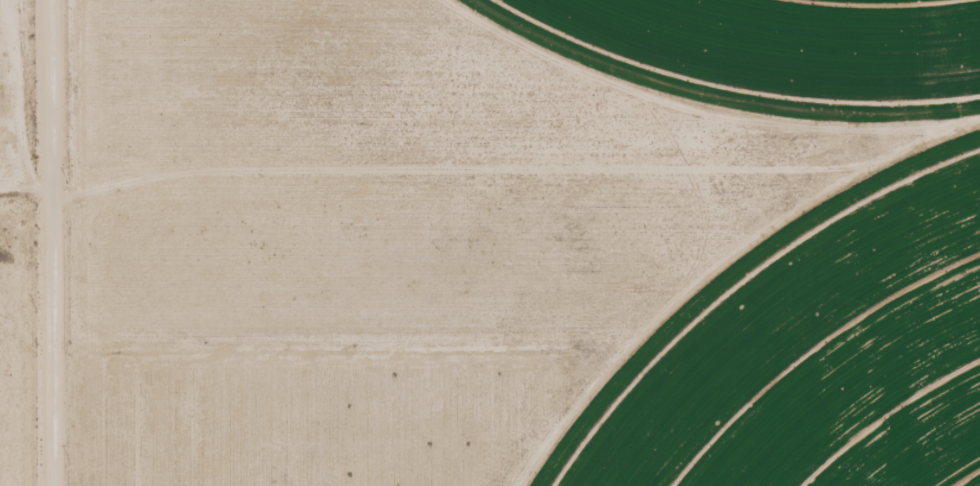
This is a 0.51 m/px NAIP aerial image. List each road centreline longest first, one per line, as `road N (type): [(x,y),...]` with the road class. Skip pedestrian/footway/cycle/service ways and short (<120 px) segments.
road 1 (residential): [(979,145),(0,184)]
road 2 (residential): [(51,485),(50,0)]

